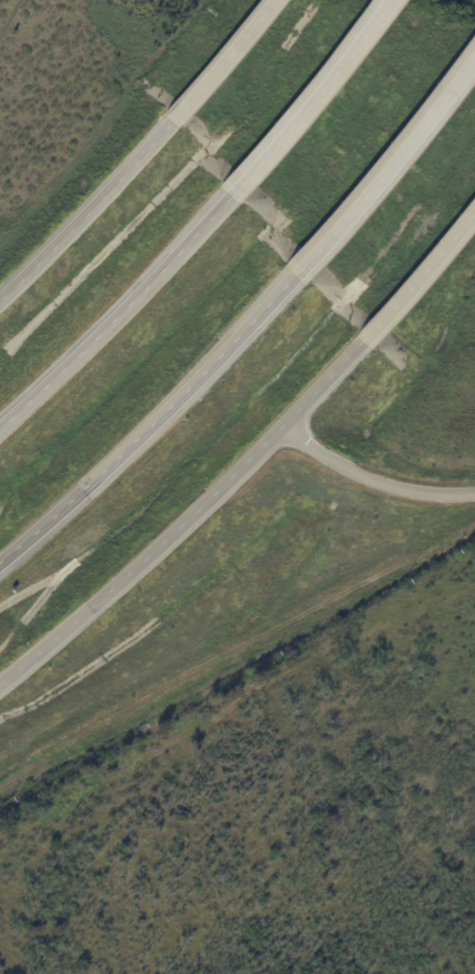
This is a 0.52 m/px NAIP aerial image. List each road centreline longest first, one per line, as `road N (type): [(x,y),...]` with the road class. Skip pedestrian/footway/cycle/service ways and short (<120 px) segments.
road 1 (tertiary): [(0,682),(196,512),(363,341)]
road 2 (motorway): [(0,564),(302,272)]
road 3 (motorway): [(227,196),(0,422)]
road 4 (motorway): [(302,272),(474,55)]
road 5 (motorway): [(387,0),(227,196)]
road 6 (tertiary): [(173,120),(0,299)]
road 7 (residential): [(284,424),(367,473),(474,490)]
road 8 (tertiary): [(363,341),(474,209)]
road 9 (tertiary): [(271,0),(173,120)]

